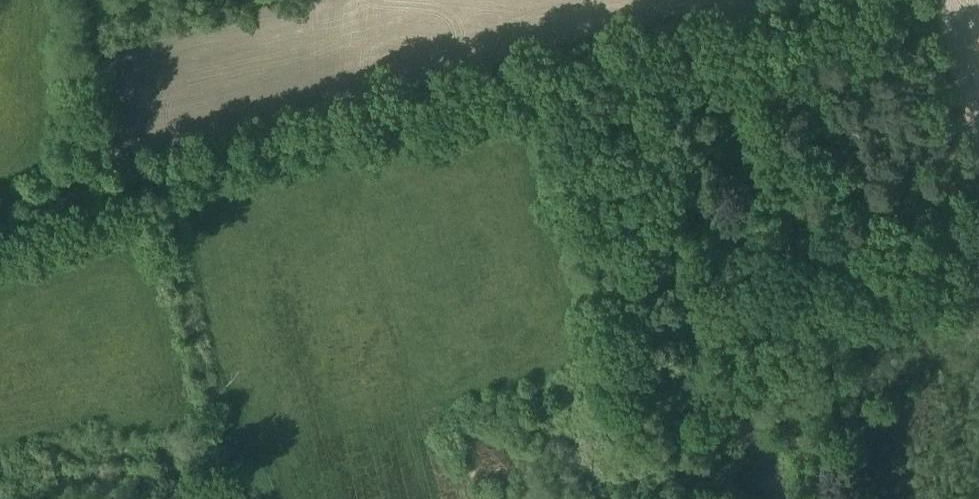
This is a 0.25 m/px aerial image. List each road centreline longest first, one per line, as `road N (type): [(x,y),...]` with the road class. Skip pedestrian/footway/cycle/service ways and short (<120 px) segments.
road 1 (track): [(771,0),(0,218)]
road 2 (track): [(679,31),(689,75),(667,81),(670,115),(717,293),(753,302),(777,276),(770,232),(719,78)]
road 3 (track): [(84,0),(72,200)]

